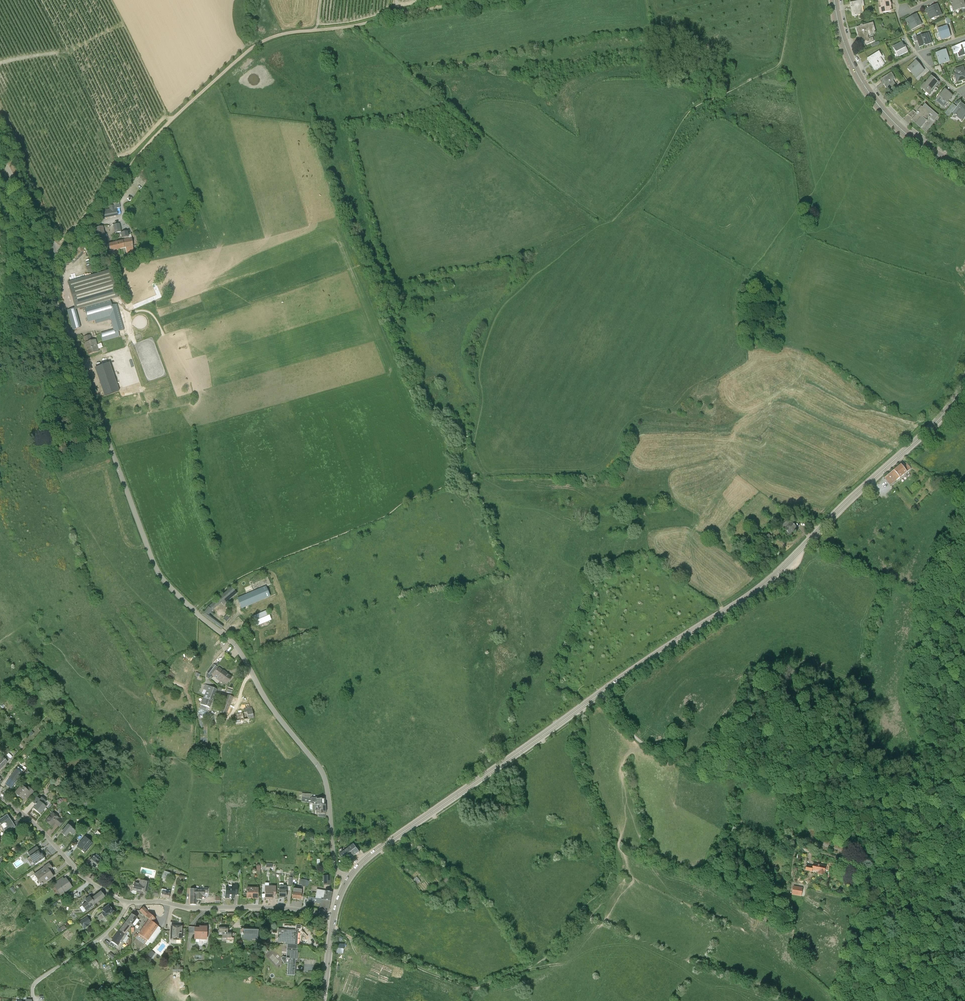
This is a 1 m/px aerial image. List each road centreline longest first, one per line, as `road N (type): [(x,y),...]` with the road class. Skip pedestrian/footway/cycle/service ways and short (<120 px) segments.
road 1 (secondary): [(348,879),(379,849),(766,583),(937,422),(964,379)]
road 2 (unclassified): [(348,879),(336,868),(321,770),(233,642),(159,574),(59,314),(54,251)]
road 3 (track): [(85,229),(153,140),(253,48),(286,33),(389,18)]
road 4 (track): [(630,201),(692,109),(778,64),(792,0)]
road 5 (secondary): [(964,167),(911,138),(878,104),(848,55),(834,0)]
road 6 (unclassified): [(334,917),(128,902)]
road 7 (unclassified): [(128,902),(80,874),(0,797)]
road 8 (track): [(332,928),(476,990)]
road 9 (residential): [(34,1000),(35,983),(104,935),(128,902)]
road 10 (track): [(767,780),(823,769),(889,789)]

